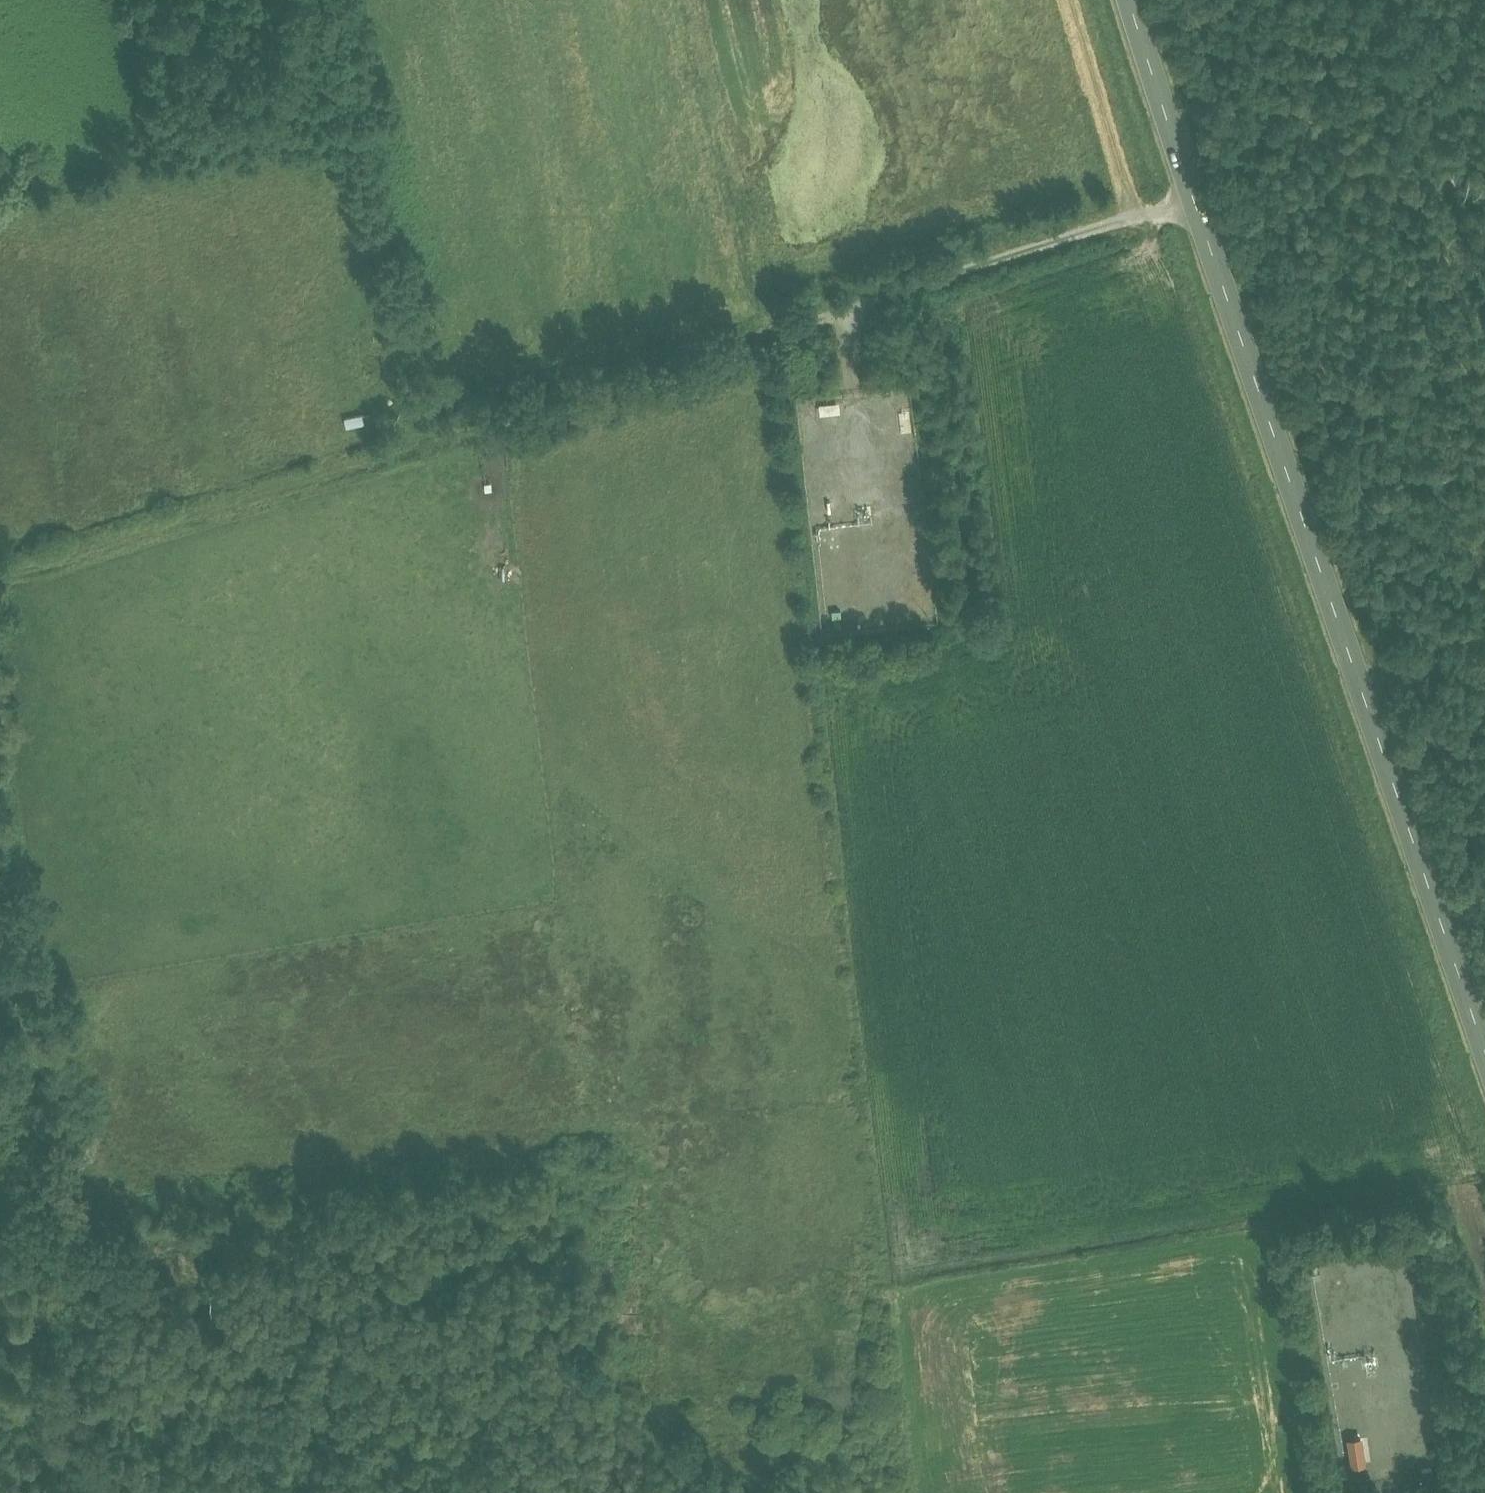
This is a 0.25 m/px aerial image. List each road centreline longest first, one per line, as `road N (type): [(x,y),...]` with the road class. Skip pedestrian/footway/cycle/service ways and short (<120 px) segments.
road 1 (track): [(1197,198),(0,572)]
road 2 (tertiary): [(1135,0),(1484,1073)]

